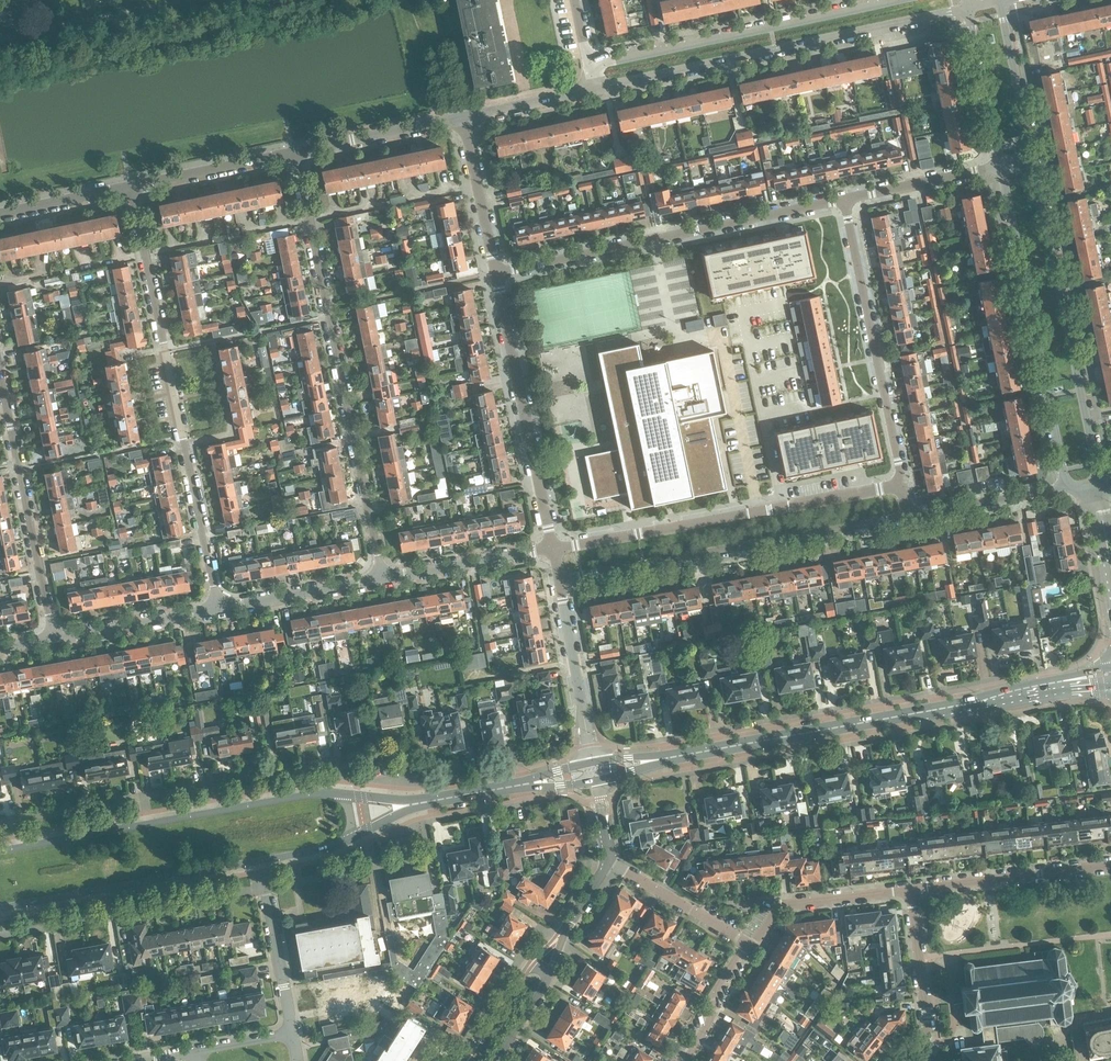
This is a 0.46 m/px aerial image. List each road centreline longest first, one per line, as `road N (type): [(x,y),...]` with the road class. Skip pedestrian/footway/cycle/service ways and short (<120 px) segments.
road 1 (primary): [(660,759),(1110,678)]
road 2 (residential): [(385,579),(296,153)]
road 3 (residential): [(220,610),(133,187)]
road 4 (unclassified): [(596,89),(966,9)]
road 5 (unclassified): [(495,273),(843,200)]
road 6 (unclassified): [(561,580),(908,516)]
road 7 (unclassified): [(555,548),(902,484)]
road 8 (tertiary): [(1097,493),(1097,457),(1033,159)]
road 9 (primary): [(334,794),(0,850)]
road 10 (tertiary): [(1000,166),(1067,486)]
road 11 (unclassified): [(903,0),(591,66)]
road 12 (unclassified): [(902,484),(843,200)]
road 13 (unclassified): [(555,548),(495,273)]
road 14 (residential): [(55,638),(0,379)]
road 15 (primary): [(0,910),(260,863)]
road 16 (unclassified): [(1110,864),(911,890)]
road 17 (unclassified): [(591,763),(561,580)]
road 18 (residential): [(902,1060),(926,1030),(911,890)]
road 19 (residential): [(555,548),(385,579)]
road 20 (unclassified): [(296,153),(463,117)]
road 21 (residential): [(385,579),(220,610)]
road 22 (residential): [(220,610),(55,638)]
road 23 (unclassified): [(133,187),(296,153)]
road 24 (residential): [(291,1033),(262,873)]
road 25 (unclassified): [(908,516),(1067,486)]
road 26 (tertiary): [(1033,159),(1001,1)]
road 27 (unclassified): [(843,200),(1000,166)]
road 28 (tertiary): [(966,9),(1000,166)]
road 29 (residential): [(746,943),(608,861)]
road 30 (unclassified): [(495,273),(463,117)]
road 31 (tertiary): [(546,982),(541,965),(527,971),(467,1060)]
road 32 (residential): [(676,1060),(746,943)]
road 33 (tertiary): [(546,982),(608,861)]
road 34 (unclassified): [(463,117),(596,89)]
road 35 (unclassified): [(0,215),(133,187)]
road 36 (residential): [(911,890),(779,904)]

